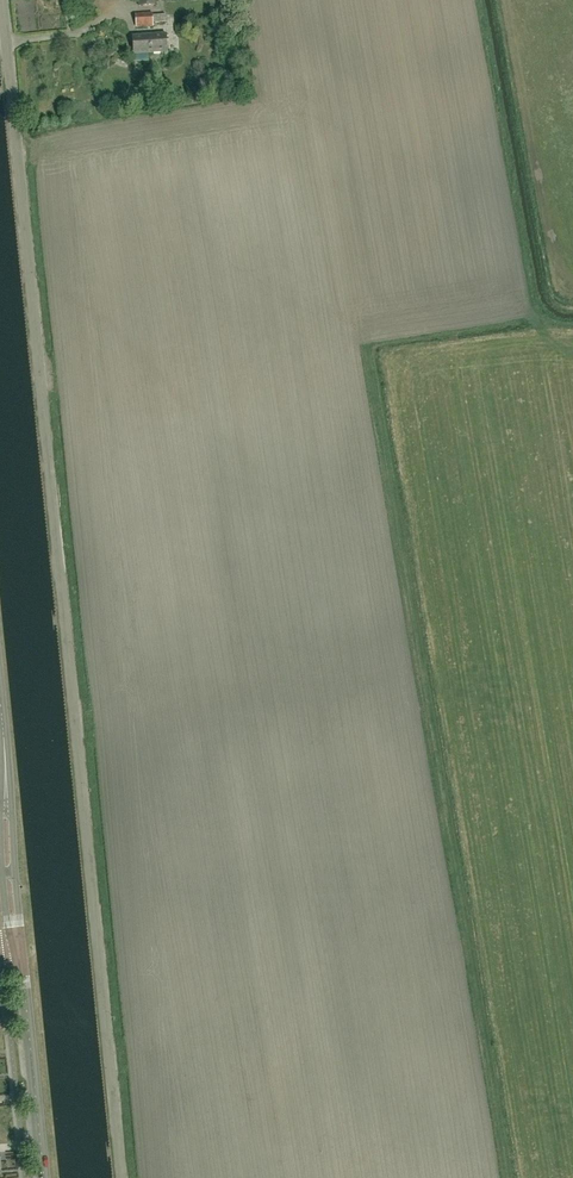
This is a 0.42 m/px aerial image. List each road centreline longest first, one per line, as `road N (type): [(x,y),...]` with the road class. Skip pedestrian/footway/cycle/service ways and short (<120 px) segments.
road 1 (unclassified): [(123,1177),(3,0)]
road 2 (tertiary): [(17,950),(0,698)]
road 3 (tertiary): [(44,1177),(17,950)]

